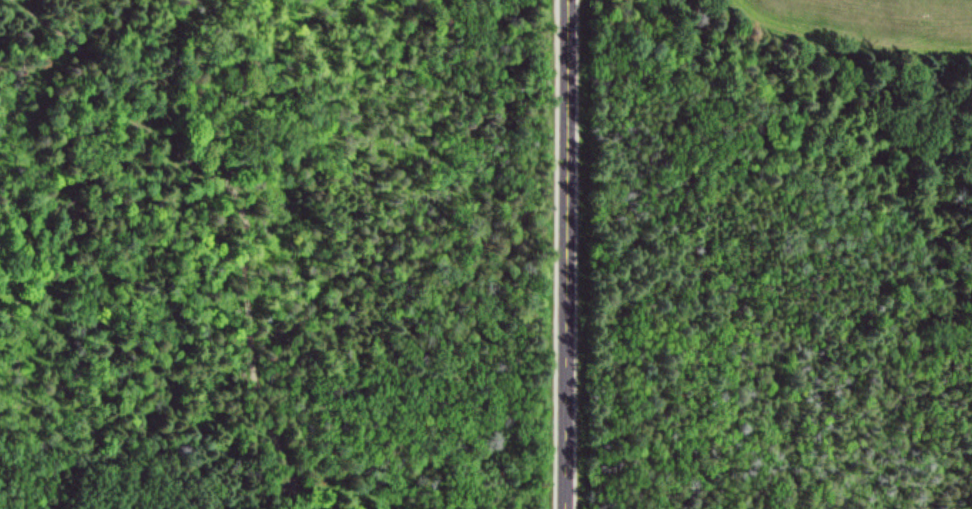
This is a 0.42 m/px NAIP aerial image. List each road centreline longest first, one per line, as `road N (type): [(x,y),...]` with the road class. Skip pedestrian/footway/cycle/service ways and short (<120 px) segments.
road 1 (secondary): [(561,508),(563,0)]

